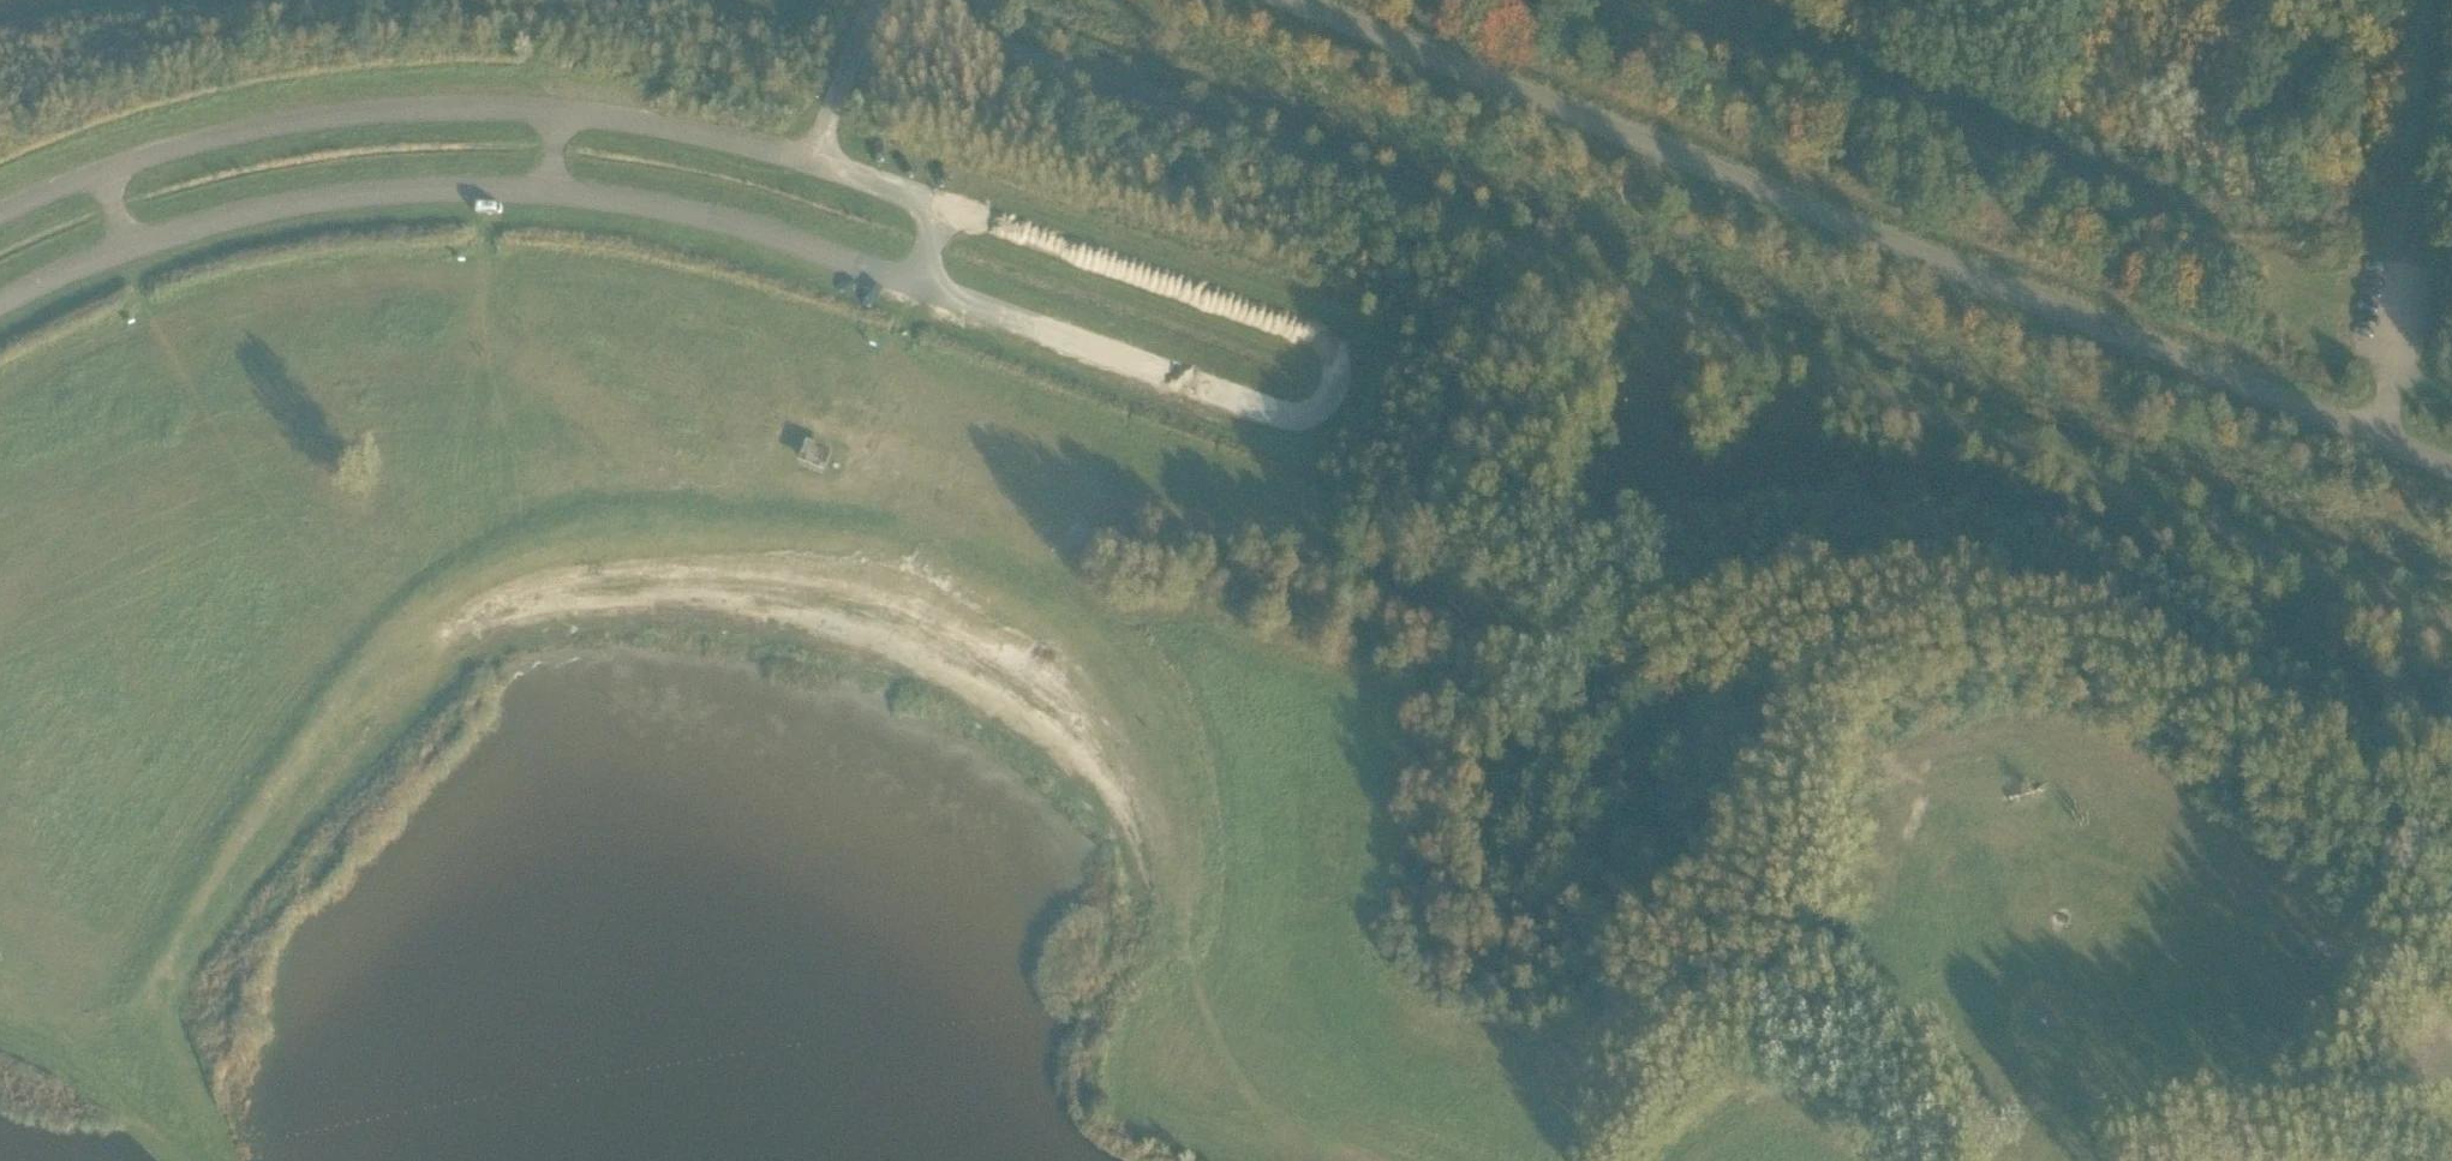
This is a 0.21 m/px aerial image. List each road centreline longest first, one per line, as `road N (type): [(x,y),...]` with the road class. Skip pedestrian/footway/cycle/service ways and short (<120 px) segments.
road 1 (tertiary): [(1289,0),(2451,468)]

